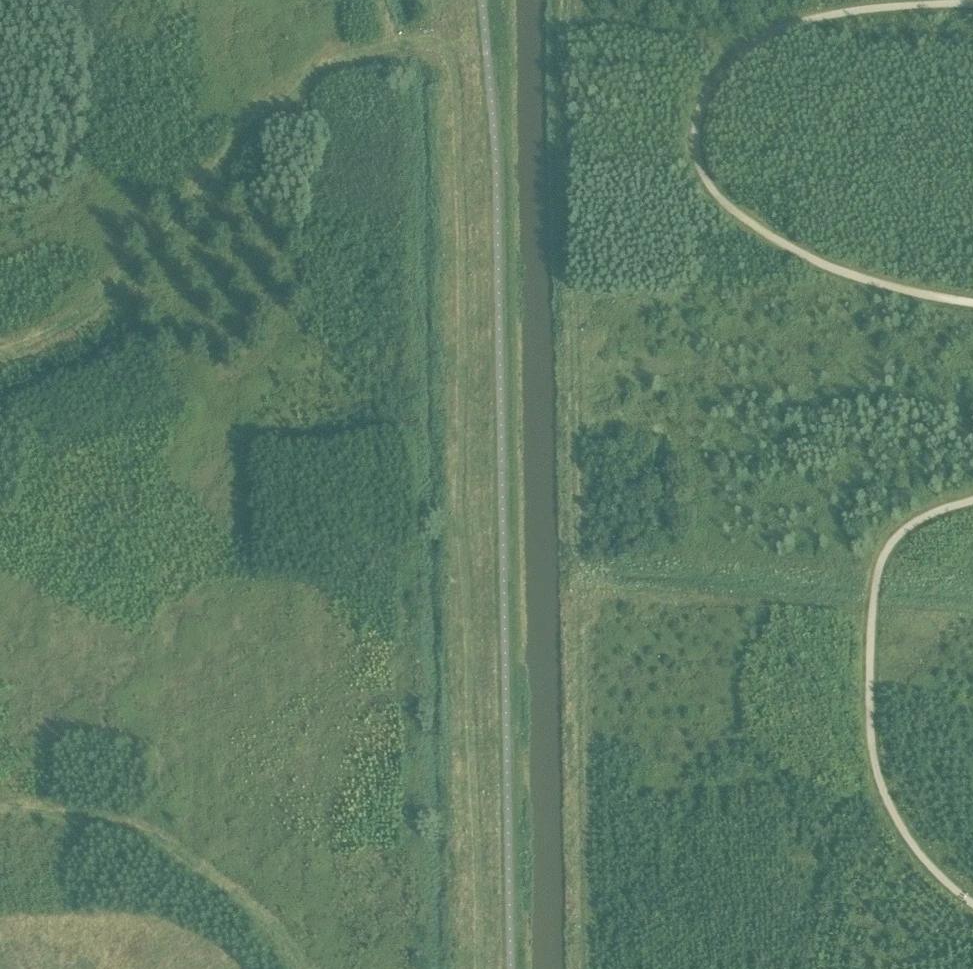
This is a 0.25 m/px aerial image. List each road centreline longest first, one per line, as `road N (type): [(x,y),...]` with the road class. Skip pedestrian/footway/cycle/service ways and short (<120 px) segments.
road 1 (track): [(972,612),(582,590)]

